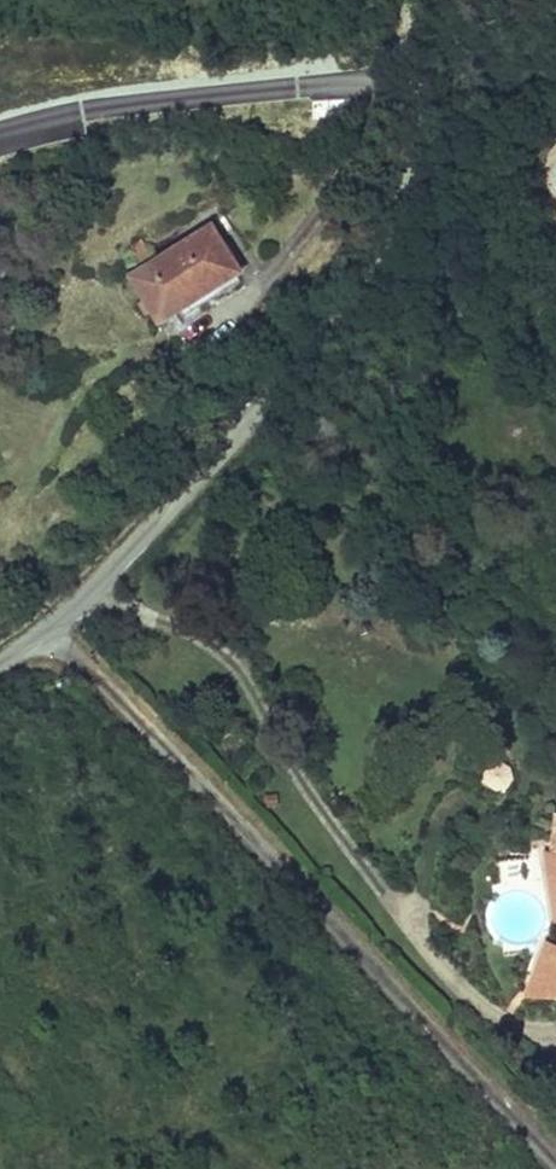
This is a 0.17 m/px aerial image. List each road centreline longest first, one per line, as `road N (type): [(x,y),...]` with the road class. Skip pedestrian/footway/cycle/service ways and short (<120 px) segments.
road 1 (residential): [(0,654),(46,623),(191,481),(327,324),(375,249),(410,163),(401,106),(384,87),(353,78),(87,102),(0,121)]

